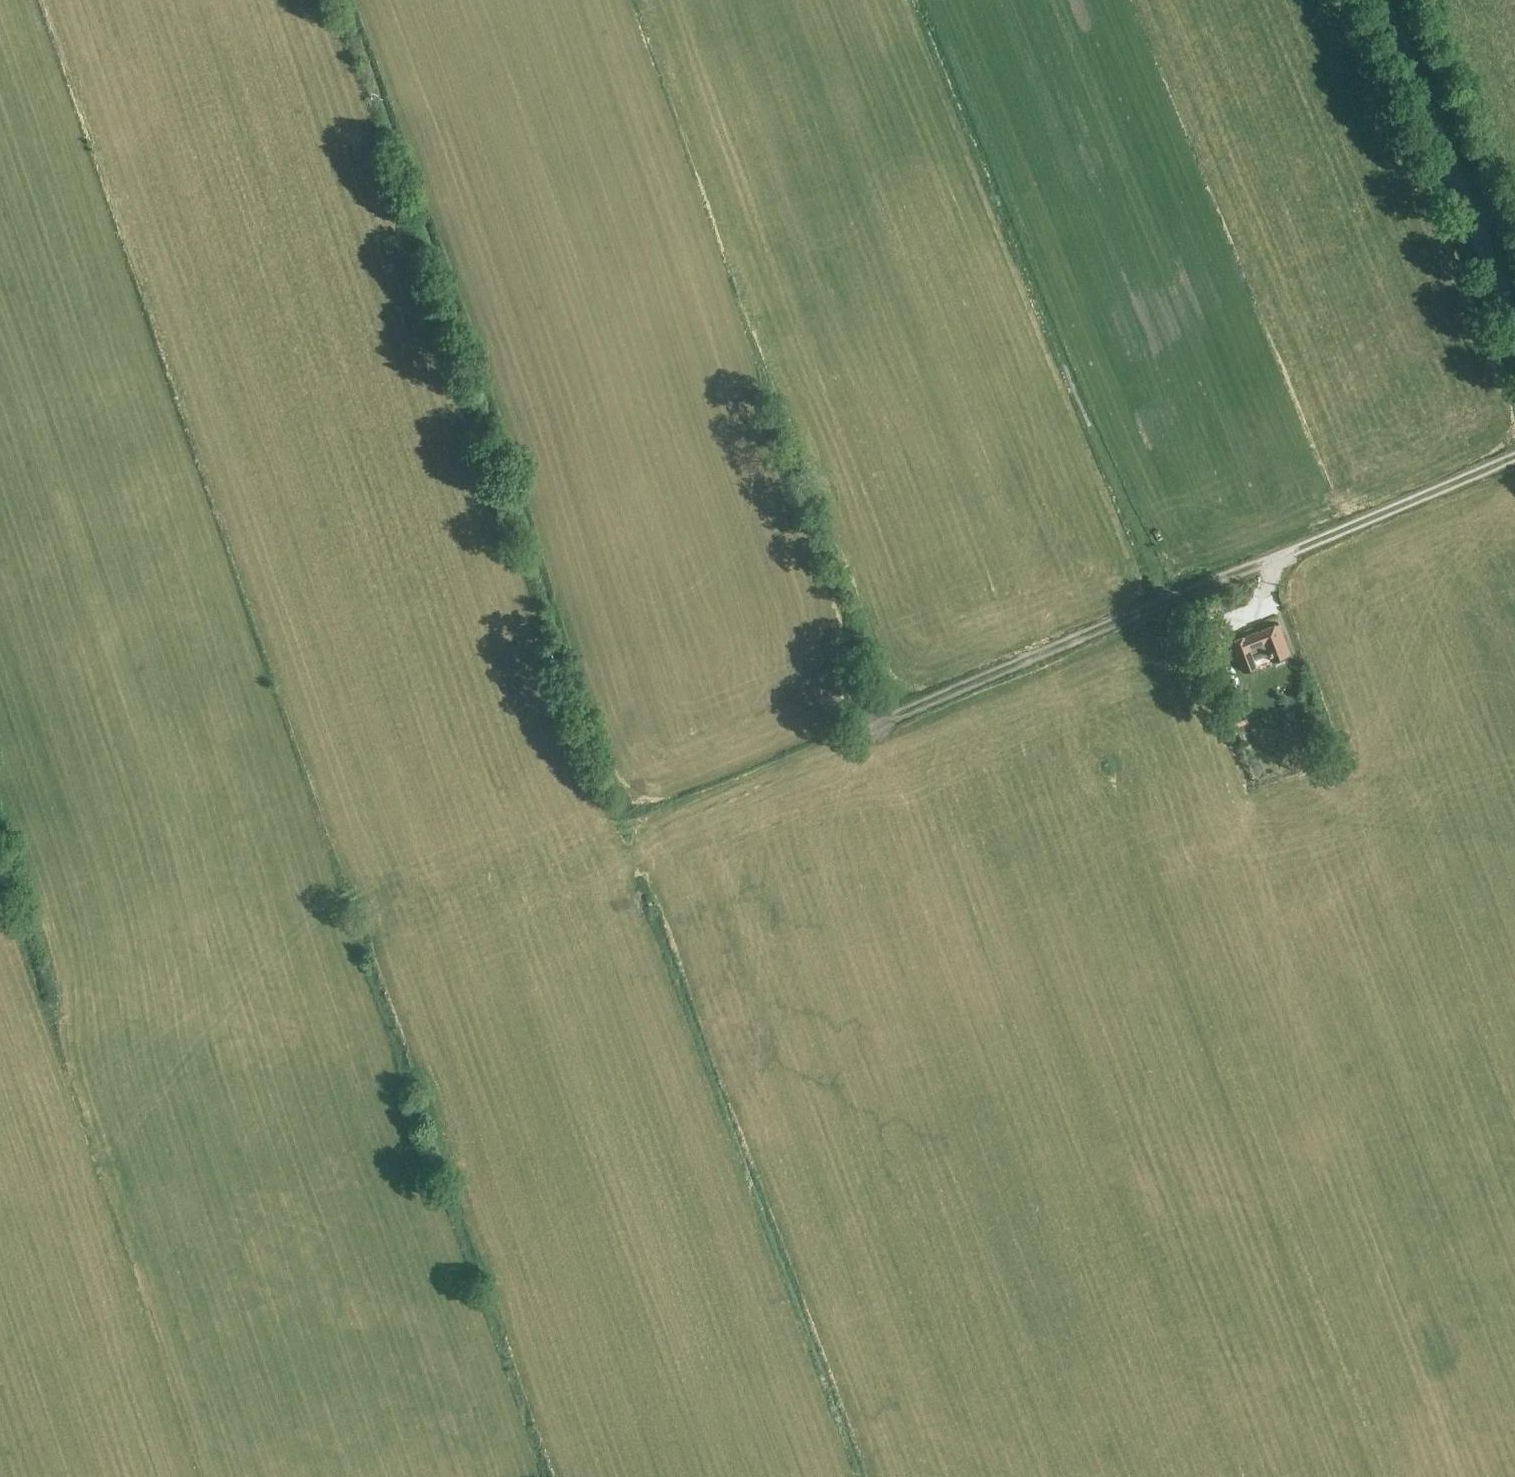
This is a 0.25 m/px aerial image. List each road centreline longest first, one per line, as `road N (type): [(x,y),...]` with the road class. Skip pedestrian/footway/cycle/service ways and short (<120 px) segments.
road 1 (track): [(1257,566),(594,839)]
road 2 (unclassified): [(1514,326),(1381,0)]

